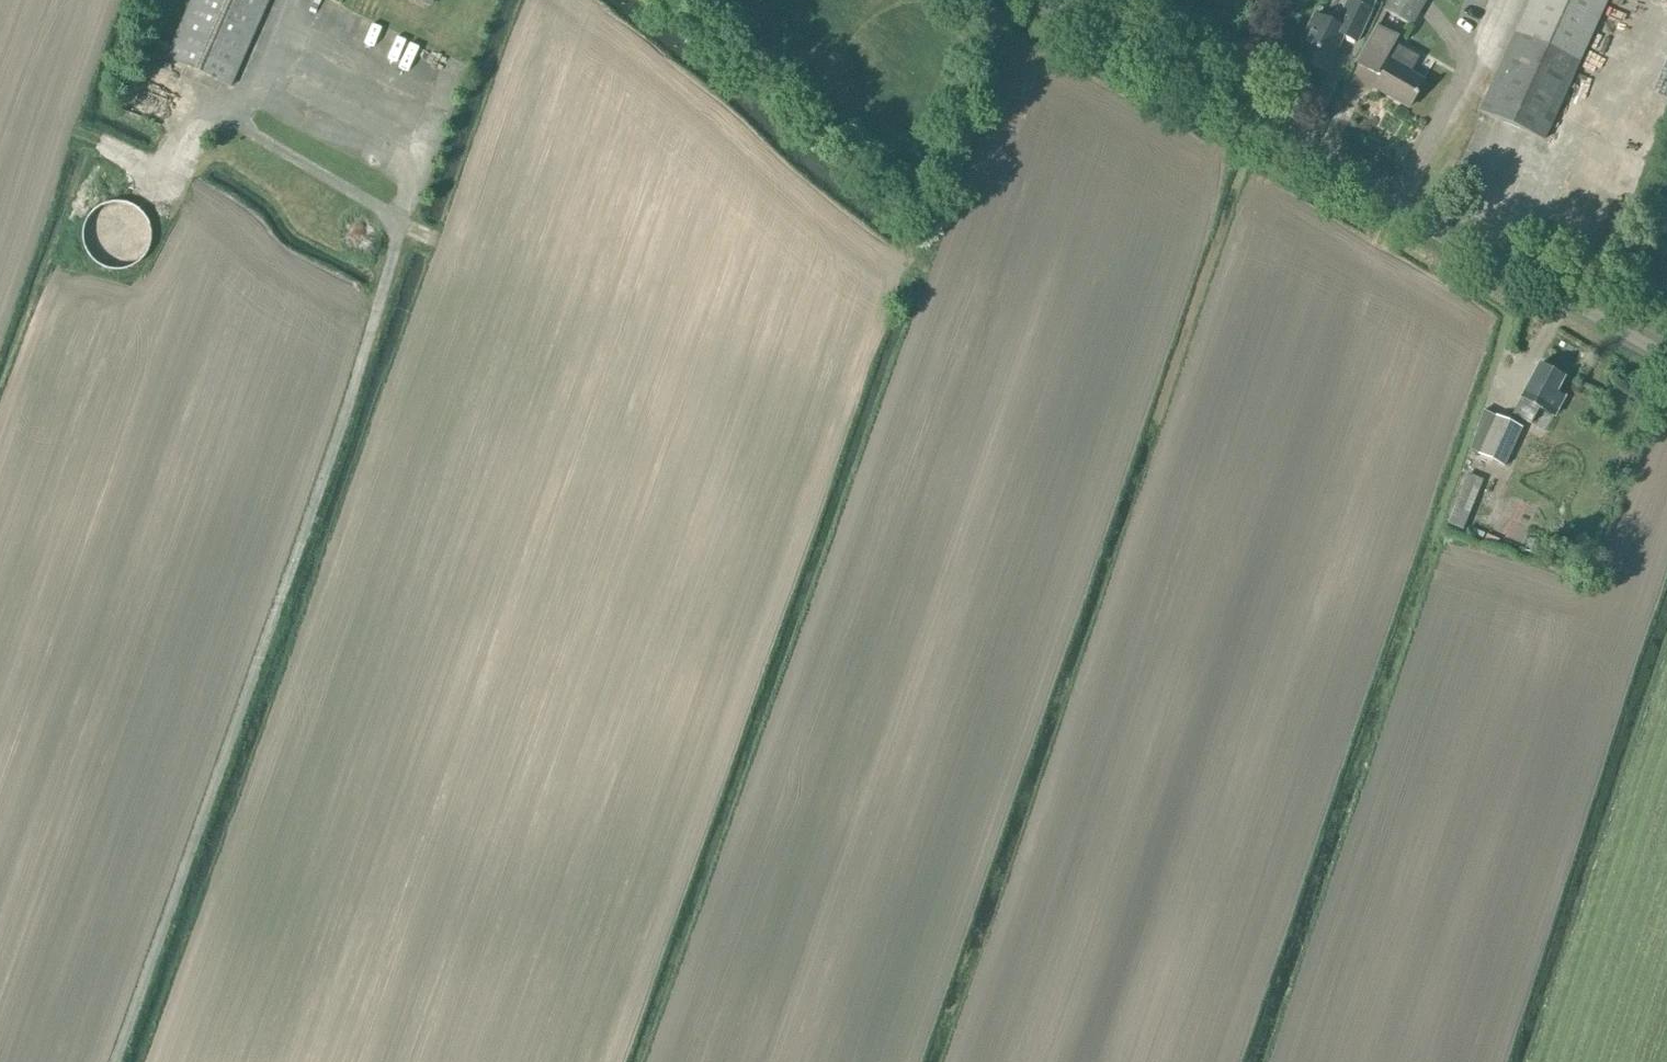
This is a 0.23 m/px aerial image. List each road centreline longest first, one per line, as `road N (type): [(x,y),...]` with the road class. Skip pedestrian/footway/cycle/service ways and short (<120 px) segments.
road 1 (tertiary): [(1666,358),(1054,0)]

